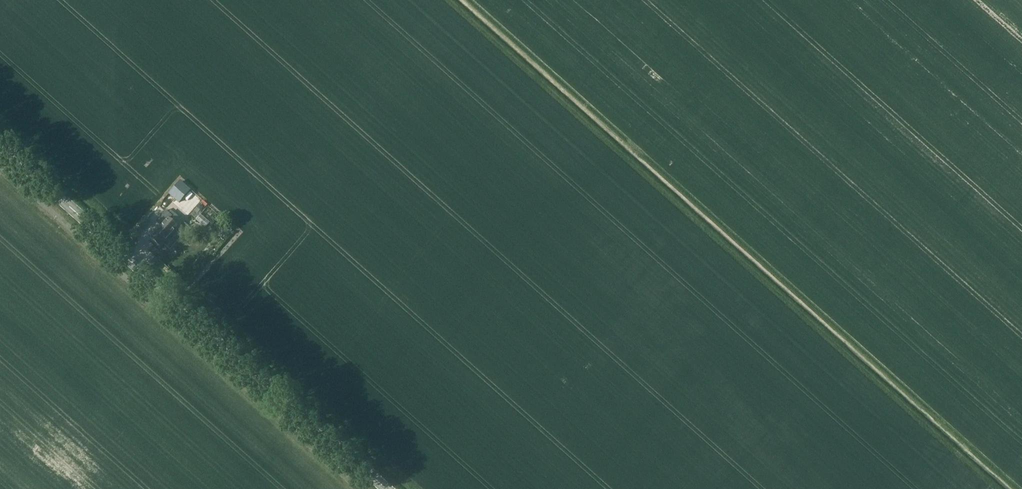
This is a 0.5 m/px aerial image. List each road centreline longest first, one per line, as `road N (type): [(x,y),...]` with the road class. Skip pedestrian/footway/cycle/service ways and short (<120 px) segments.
road 1 (secondary): [(389,488),(0,144)]

